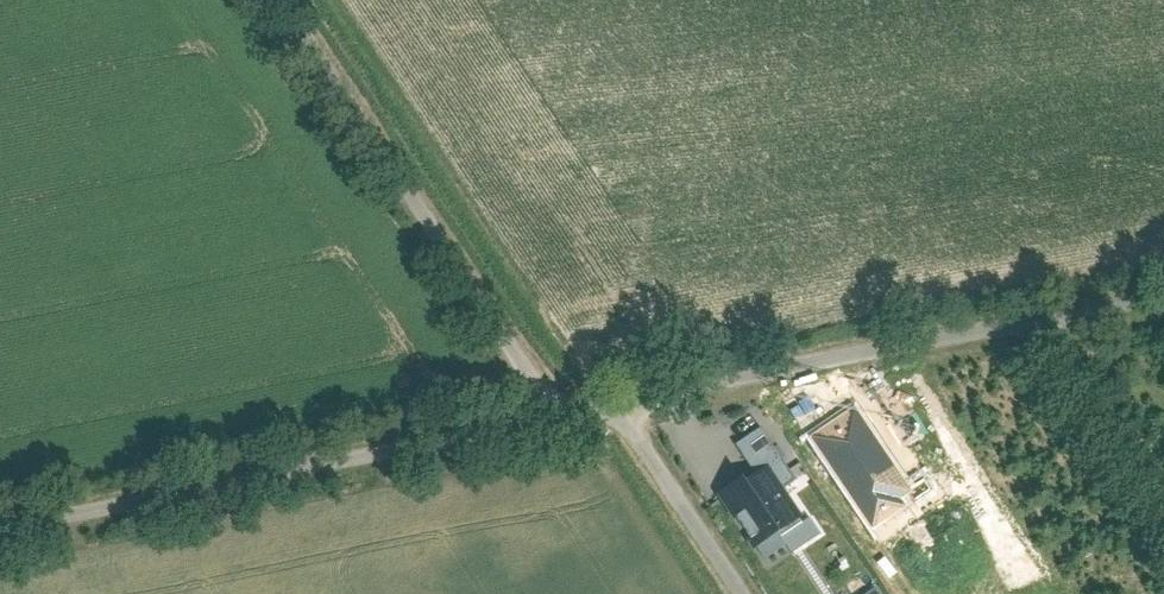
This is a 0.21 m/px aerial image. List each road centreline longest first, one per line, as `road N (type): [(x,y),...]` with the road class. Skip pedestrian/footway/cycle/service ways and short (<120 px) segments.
road 1 (unclassified): [(597,405),(1163,292)]
road 2 (unclassified): [(0,521),(540,413)]
road 3 (unclassified): [(540,413),(270,0)]
road 4 (unclassified): [(597,405),(729,593)]

